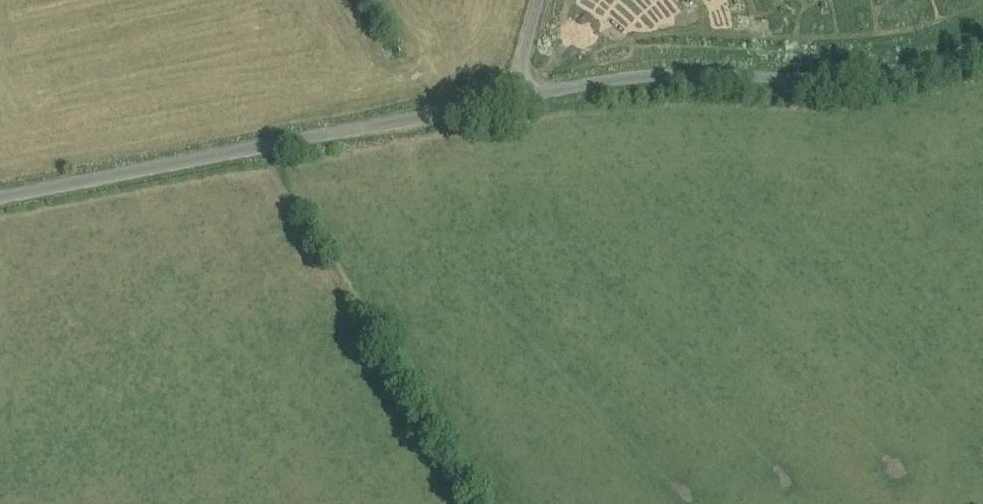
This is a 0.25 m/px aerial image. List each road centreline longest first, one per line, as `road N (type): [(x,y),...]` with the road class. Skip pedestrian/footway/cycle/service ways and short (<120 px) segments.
road 1 (unclassified): [(0,199),(524,96),(653,81),(841,83),(982,47)]

